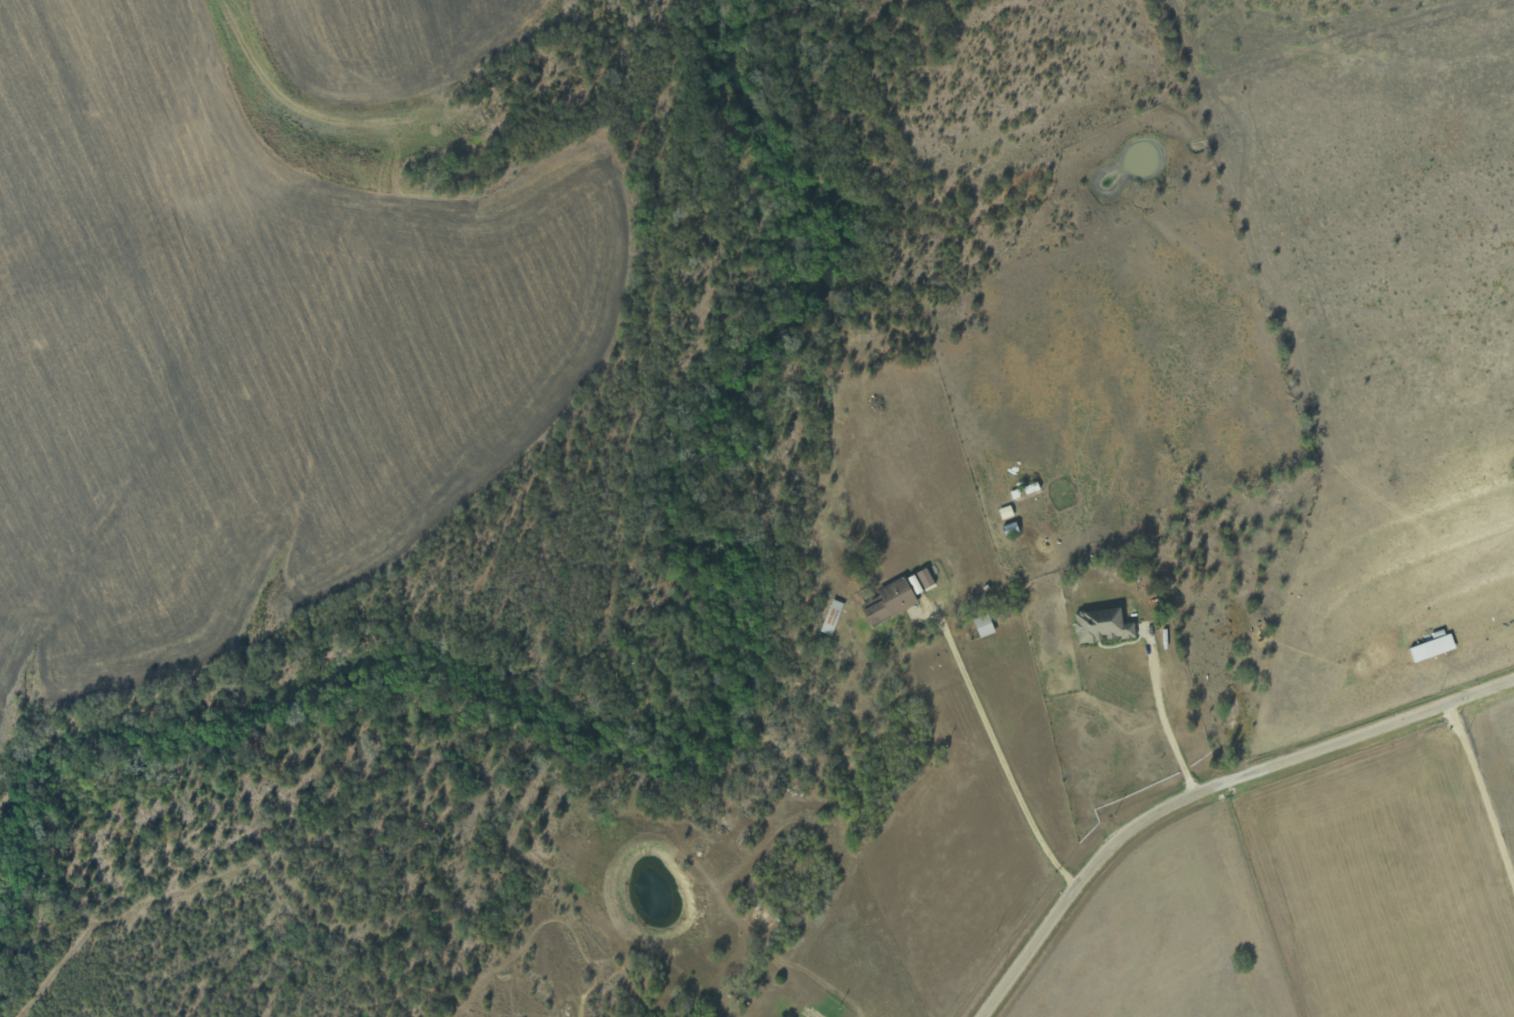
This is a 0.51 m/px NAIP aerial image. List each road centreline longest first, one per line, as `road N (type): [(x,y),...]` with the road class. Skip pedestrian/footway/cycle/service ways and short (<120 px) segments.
road 1 (residential): [(983,1016),(1103,856),(1168,806),(1513,679)]

